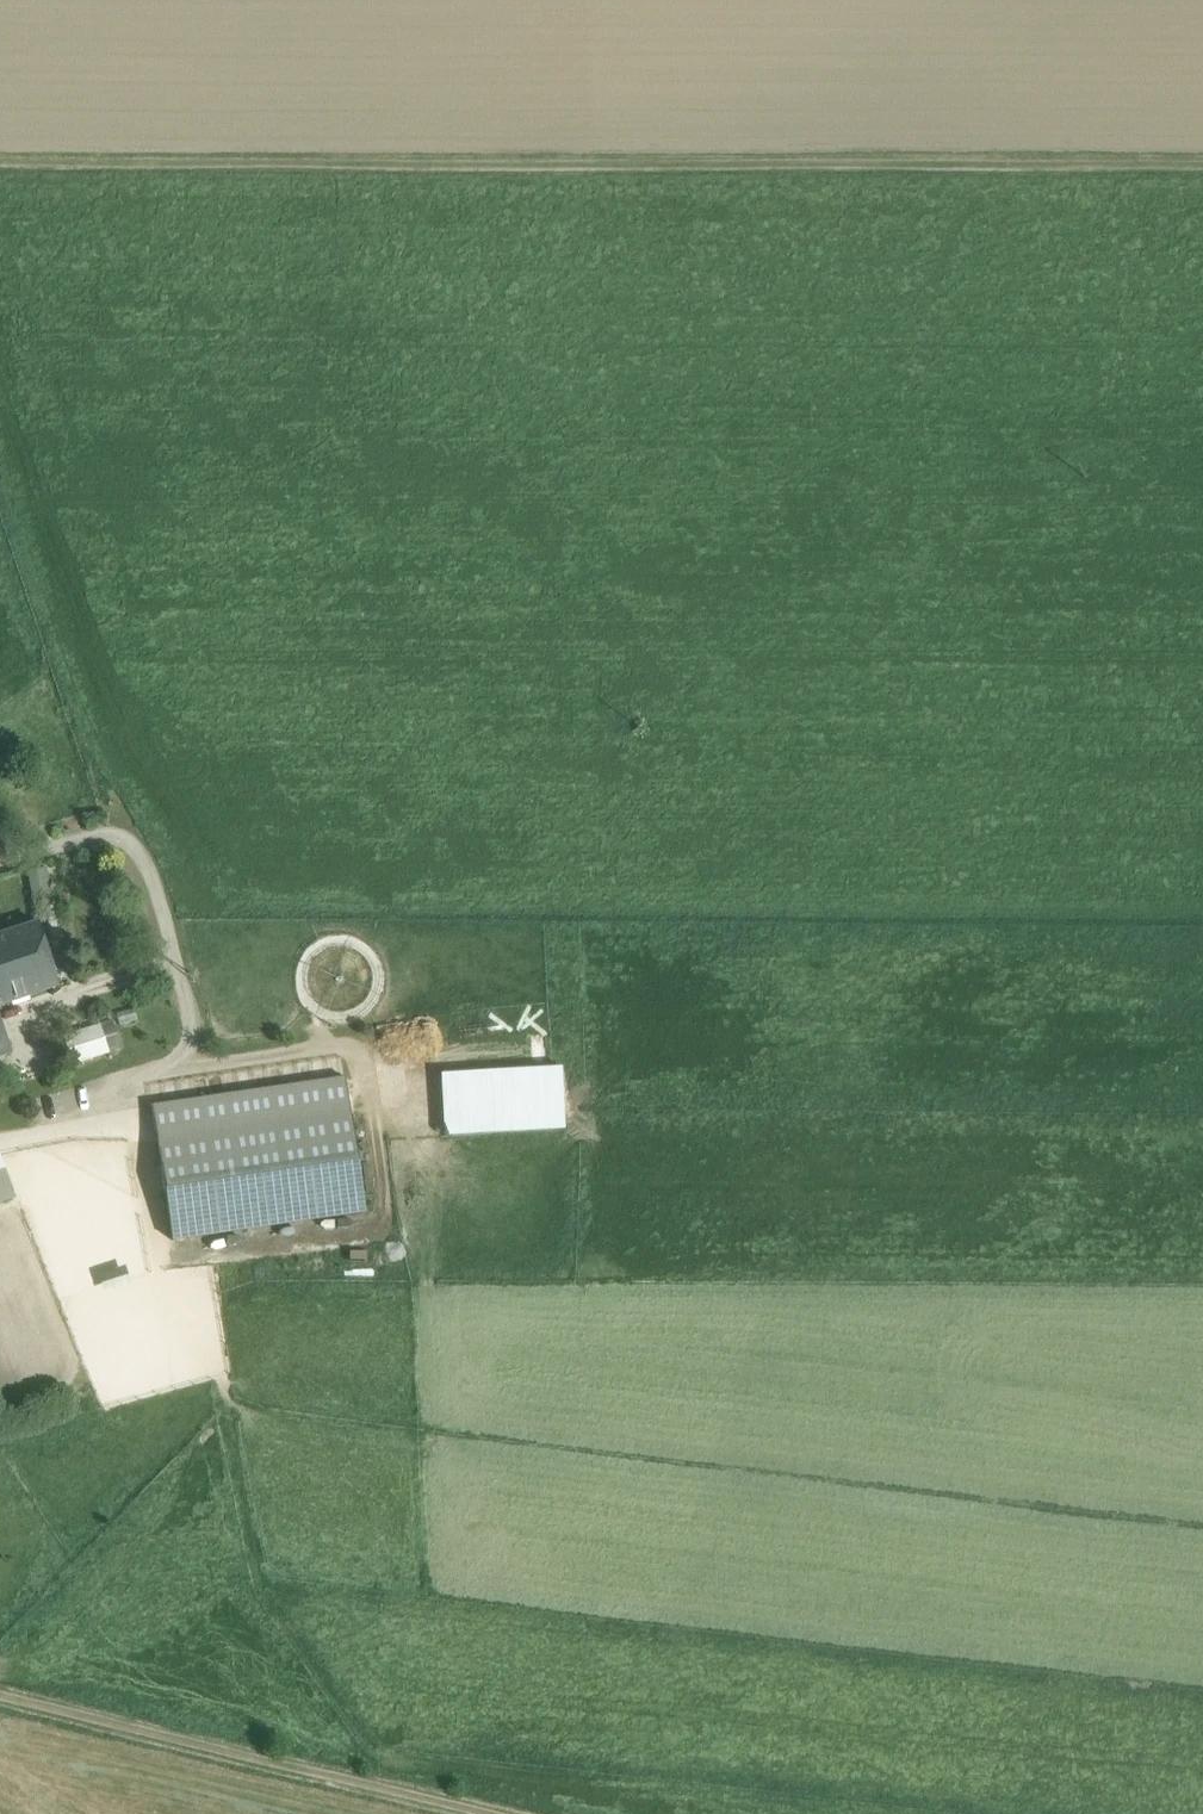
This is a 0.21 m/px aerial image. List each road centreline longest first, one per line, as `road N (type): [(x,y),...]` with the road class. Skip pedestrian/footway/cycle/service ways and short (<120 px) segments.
road 1 (track): [(0,159),(1202,162)]
road 2 (track): [(514,1813),(0,1691)]

